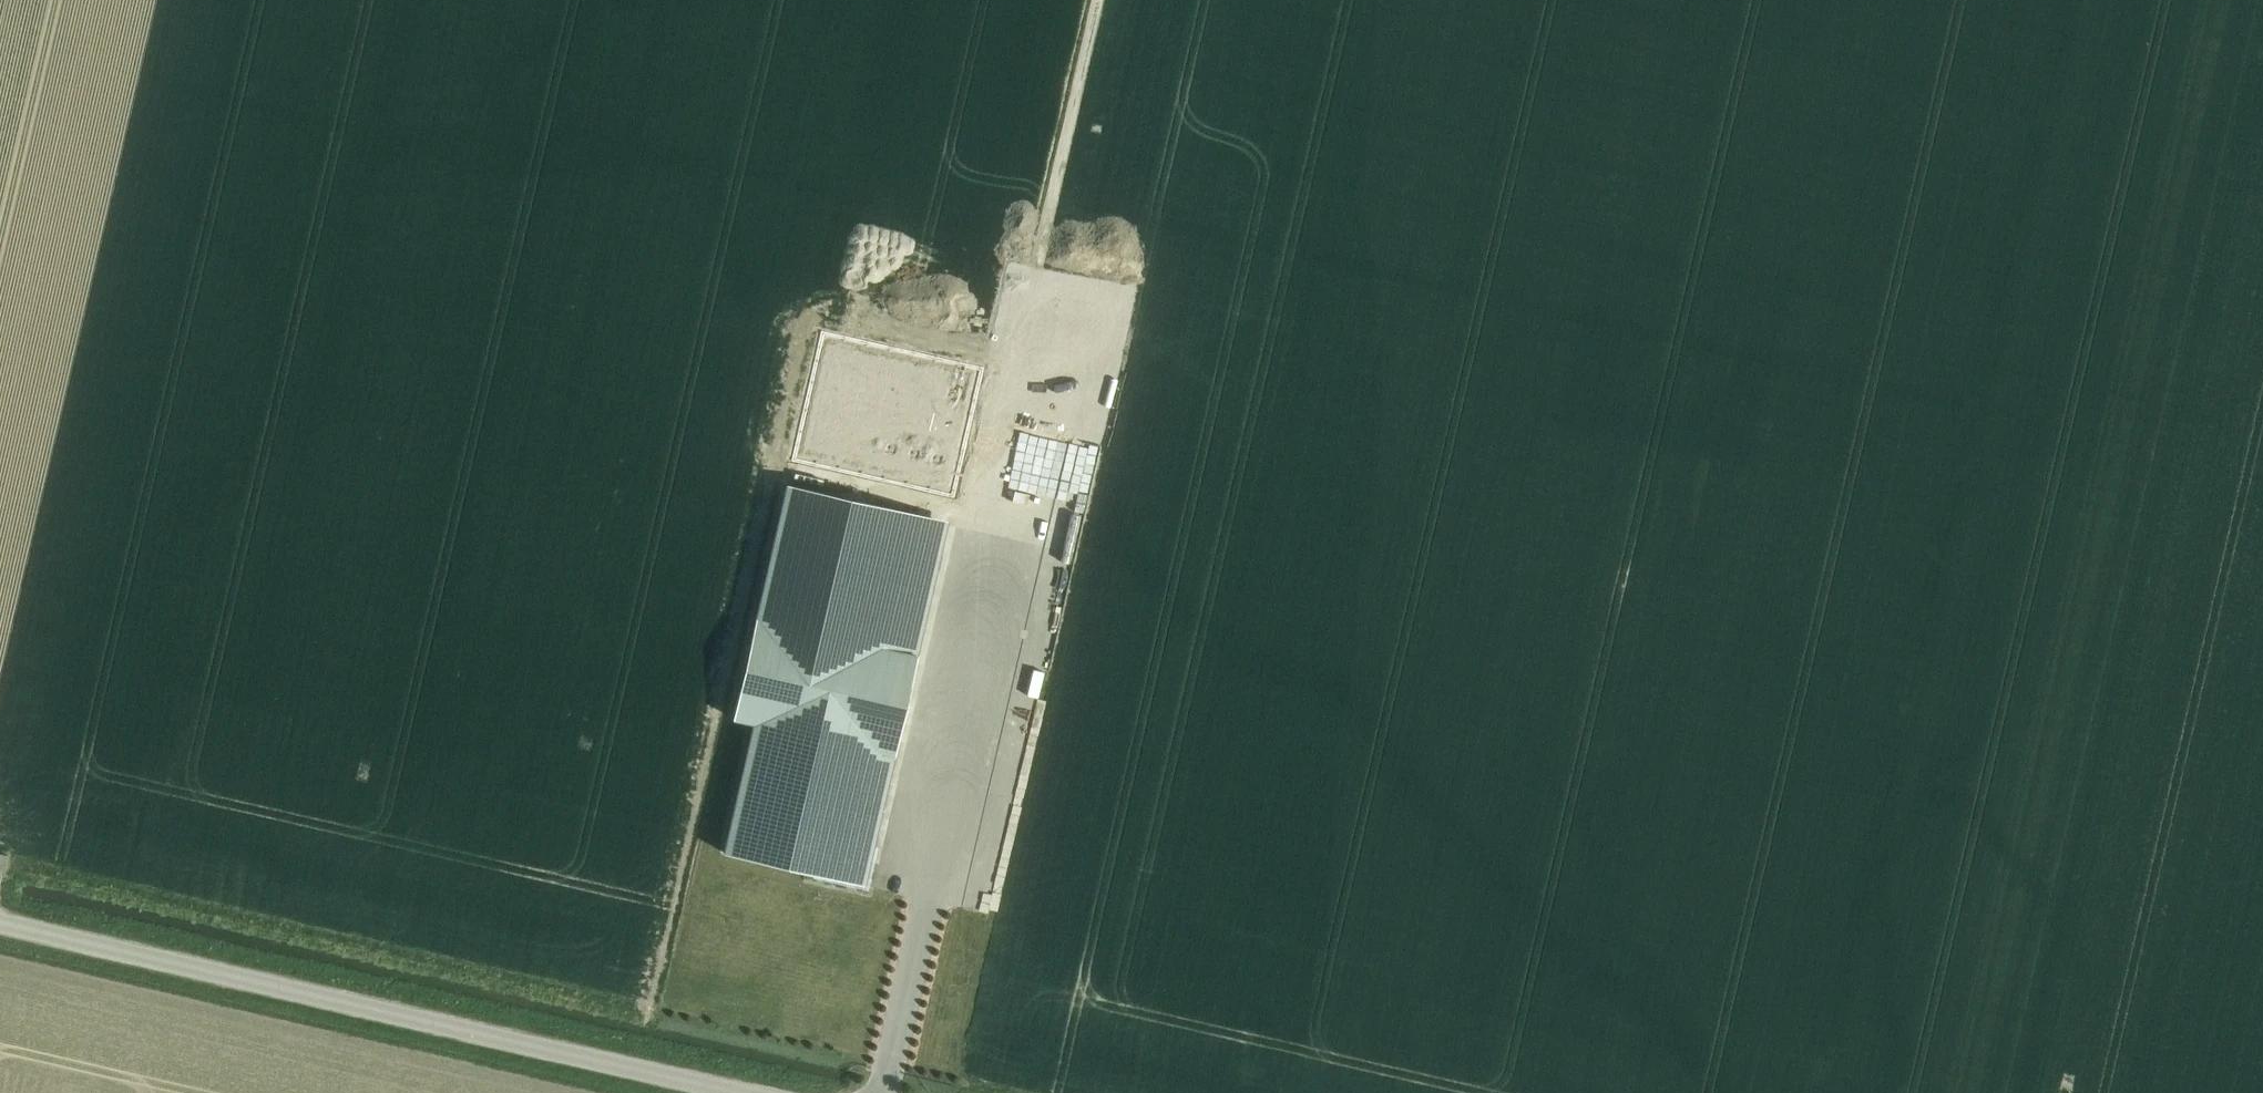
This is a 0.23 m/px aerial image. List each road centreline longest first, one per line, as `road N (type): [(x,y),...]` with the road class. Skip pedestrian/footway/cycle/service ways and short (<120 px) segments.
road 1 (unclassified): [(737,1092),(0,924)]
road 2 (track): [(1000,428),(1099,0)]

